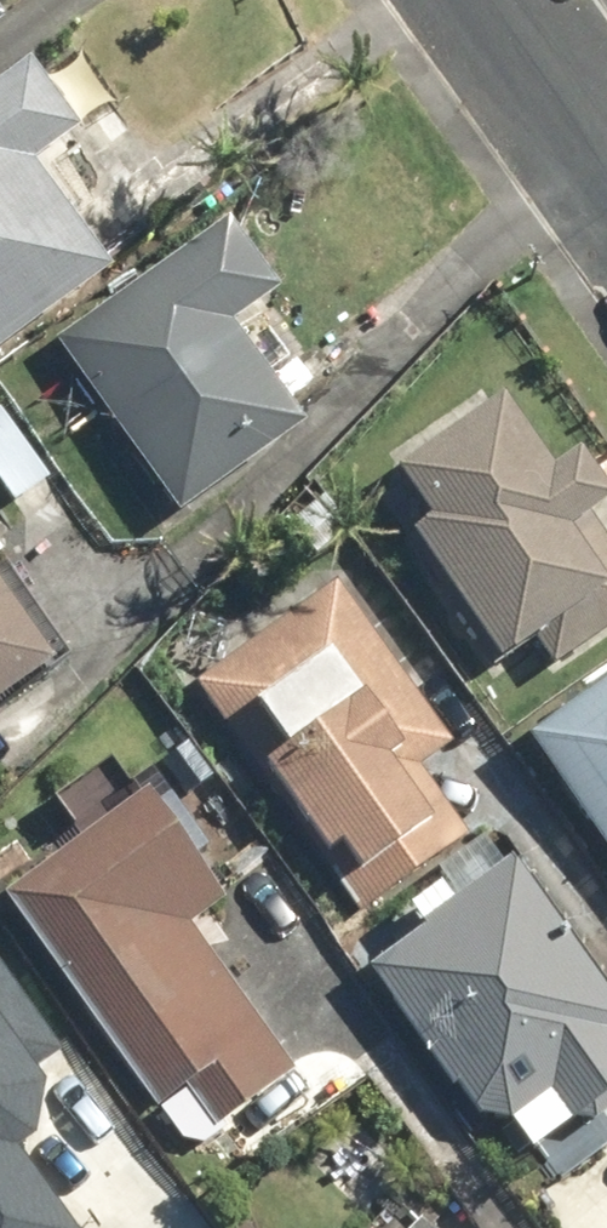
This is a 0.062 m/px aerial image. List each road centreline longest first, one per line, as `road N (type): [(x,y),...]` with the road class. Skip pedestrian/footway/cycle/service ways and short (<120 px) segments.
road 1 (residential): [(488,0),(606,168)]

